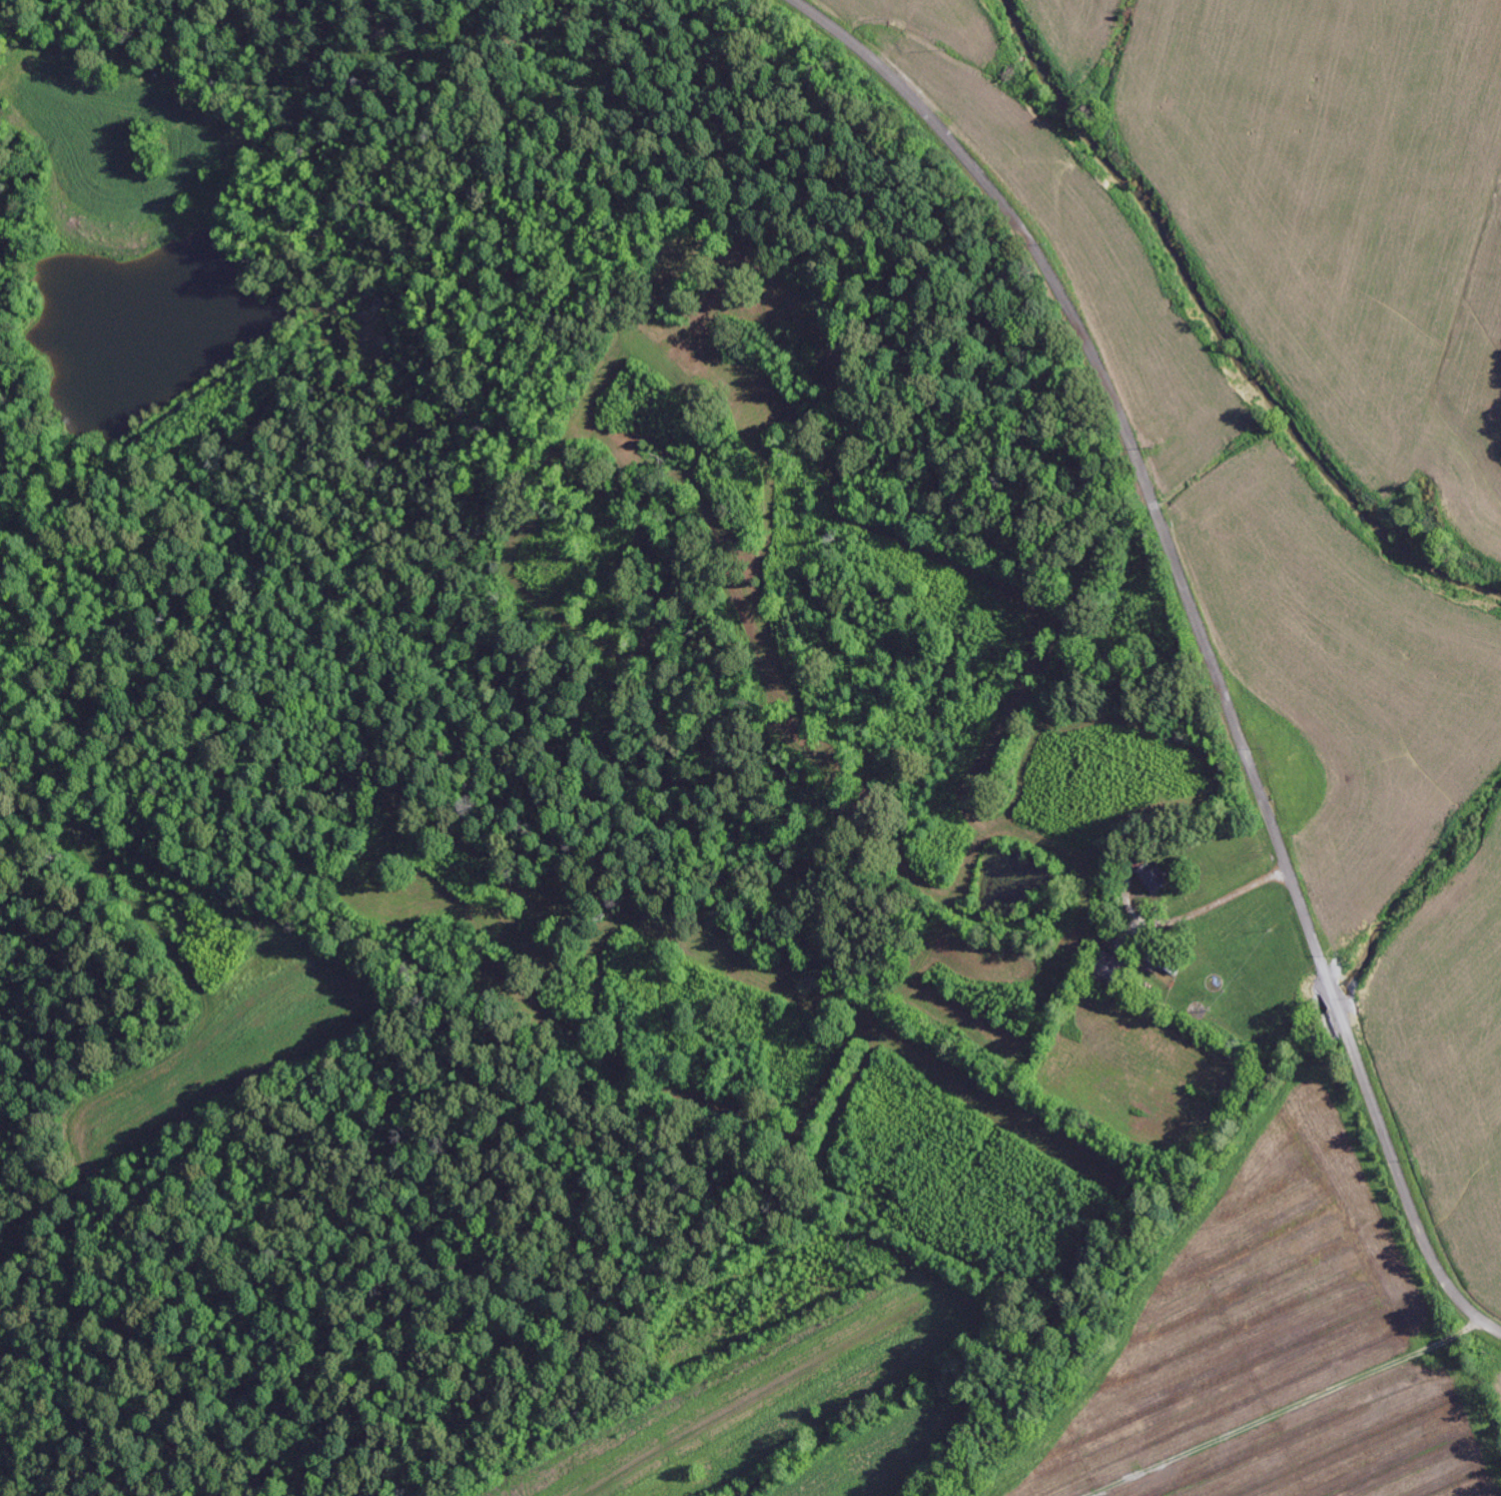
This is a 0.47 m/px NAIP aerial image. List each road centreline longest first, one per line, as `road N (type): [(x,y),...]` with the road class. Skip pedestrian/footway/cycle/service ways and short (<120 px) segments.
road 1 (residential): [(1500,1334),(1452,1293),(1423,1242),(1158,514),(1082,337),(1028,242),(960,154),(883,73),(791,0)]

